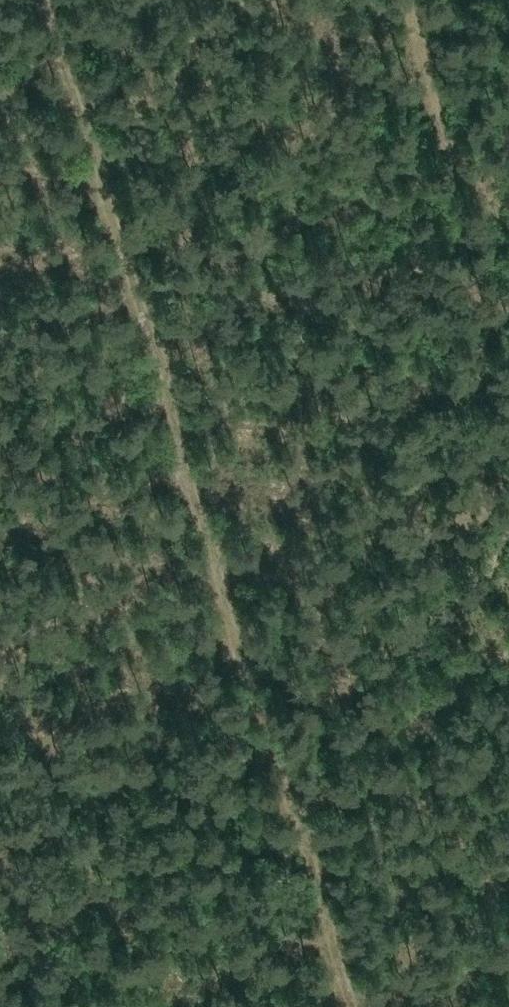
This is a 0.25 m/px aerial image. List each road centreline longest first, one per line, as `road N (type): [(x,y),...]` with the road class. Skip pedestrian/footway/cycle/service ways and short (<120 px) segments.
road 1 (track): [(358,1006),(40,0)]
road 2 (track): [(508,215),(451,149),(405,0)]

